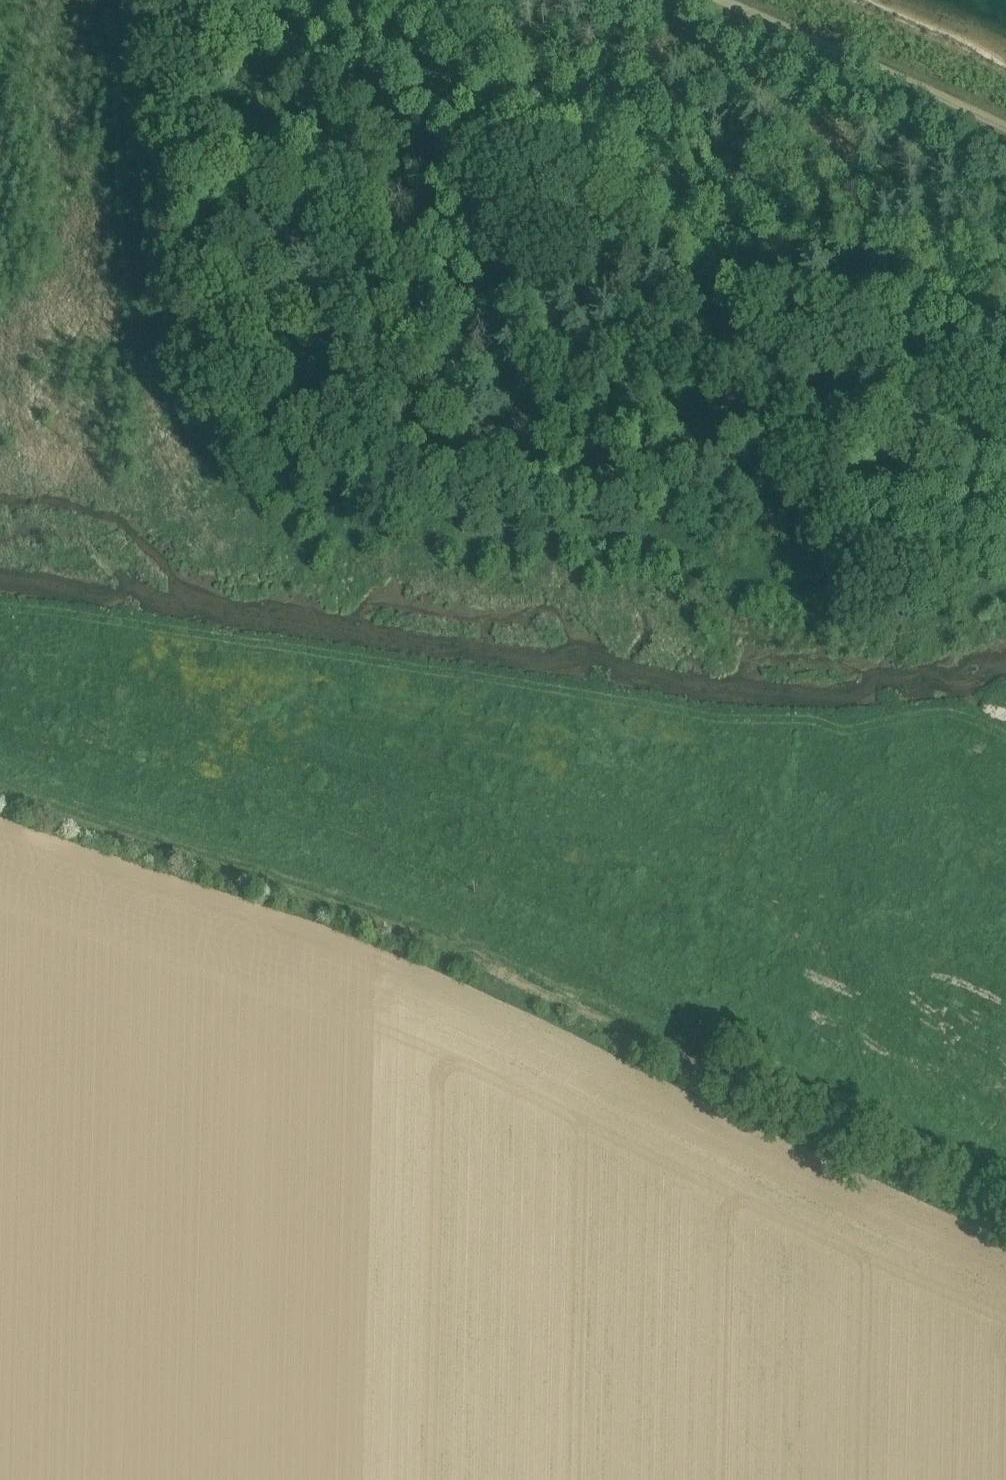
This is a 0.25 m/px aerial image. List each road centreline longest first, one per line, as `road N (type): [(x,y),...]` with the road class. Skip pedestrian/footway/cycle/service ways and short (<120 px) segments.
road 1 (track): [(724,0),(1005,127)]

